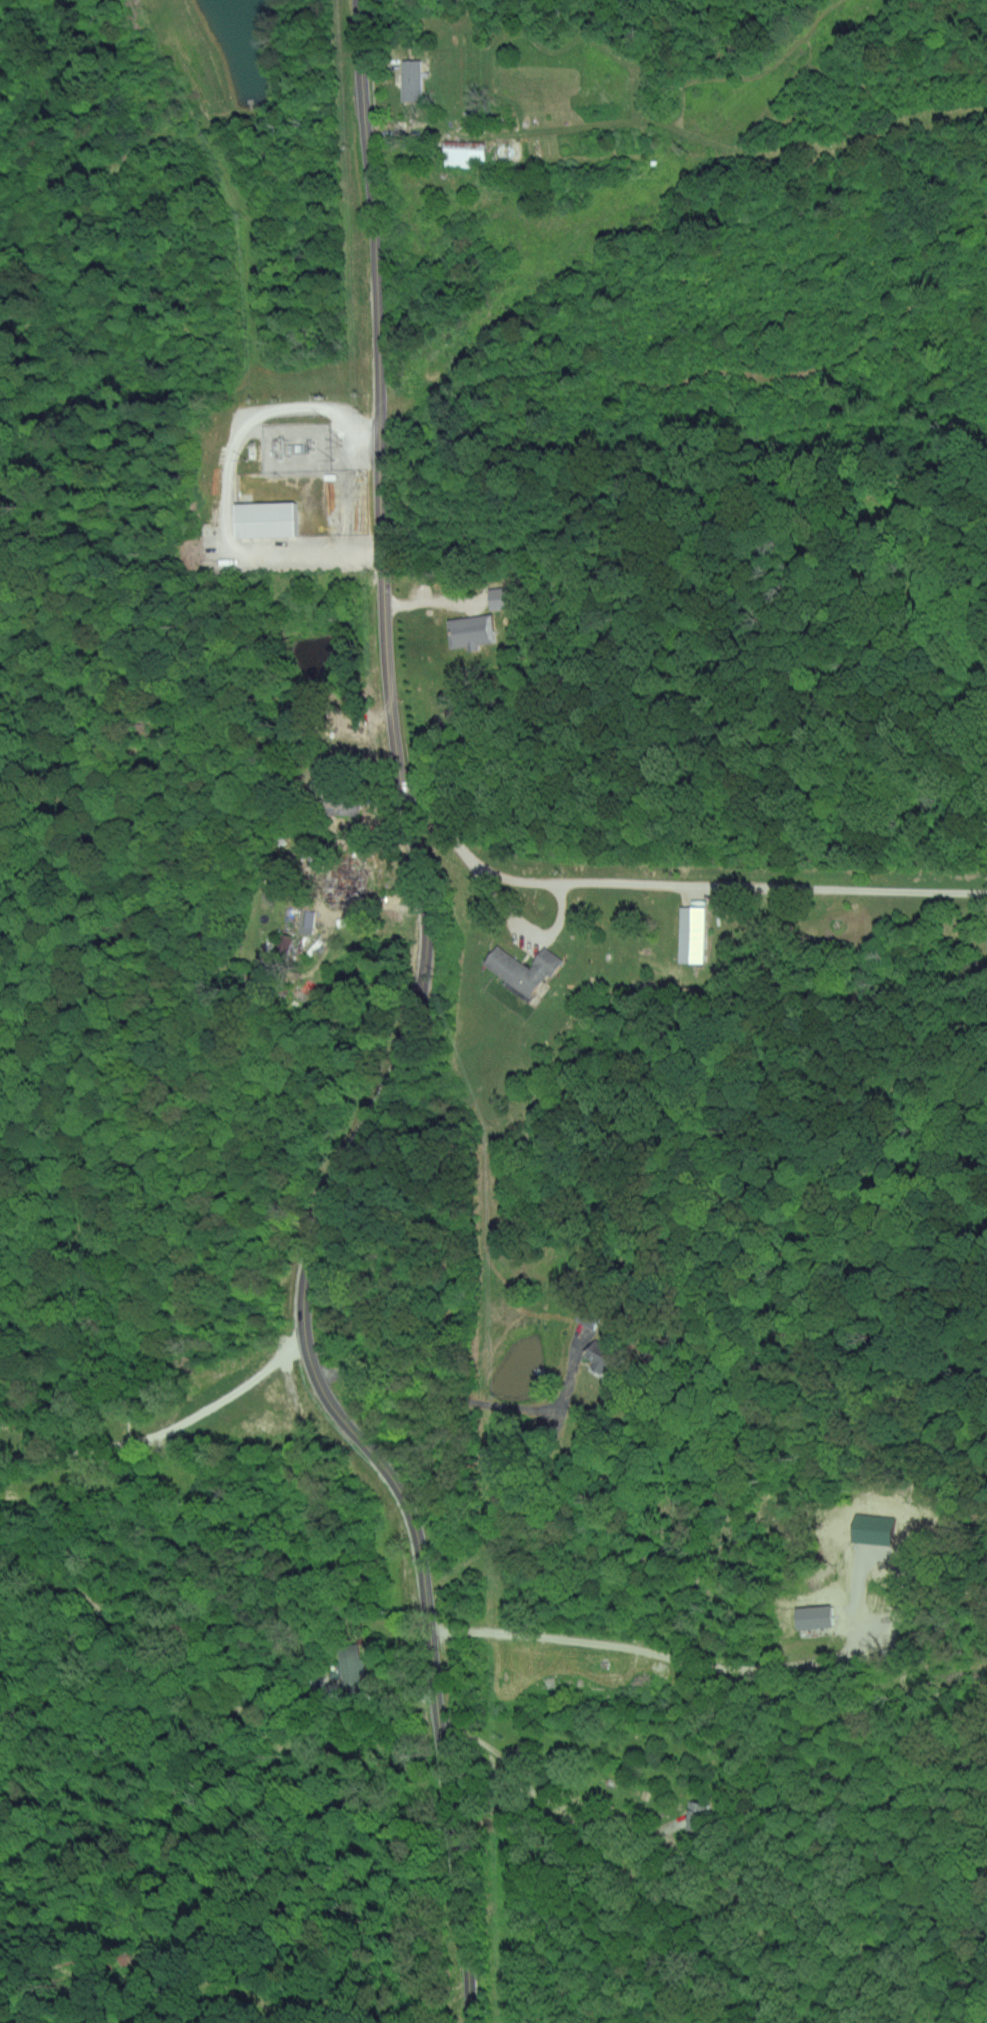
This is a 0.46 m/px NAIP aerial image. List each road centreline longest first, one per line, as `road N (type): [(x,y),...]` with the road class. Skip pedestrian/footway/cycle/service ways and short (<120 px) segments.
road 1 (residential): [(469,2022),(414,1525),(390,1475),(332,1412),(300,1342),(307,1256),(432,1000),(389,704),(379,290),(359,0)]
road 2 (residential): [(986,890),(495,881),(409,801)]

